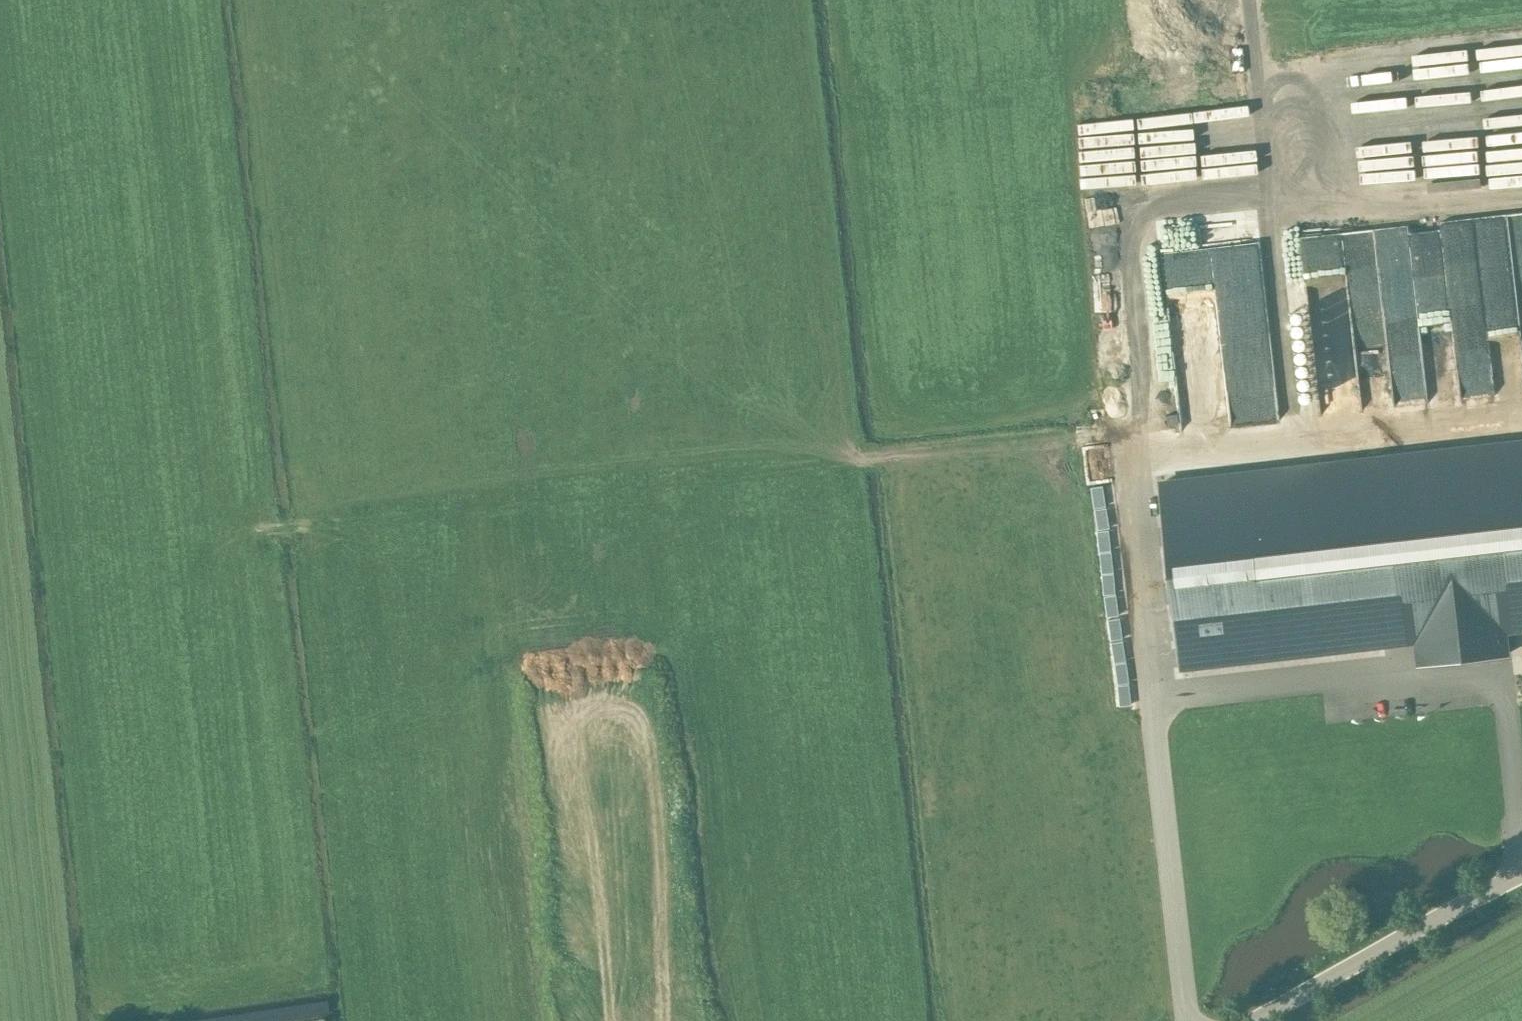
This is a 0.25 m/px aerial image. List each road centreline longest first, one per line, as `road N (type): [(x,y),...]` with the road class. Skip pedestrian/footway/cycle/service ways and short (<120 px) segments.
road 1 (unclassified): [(1521,896),(1293,1020)]

